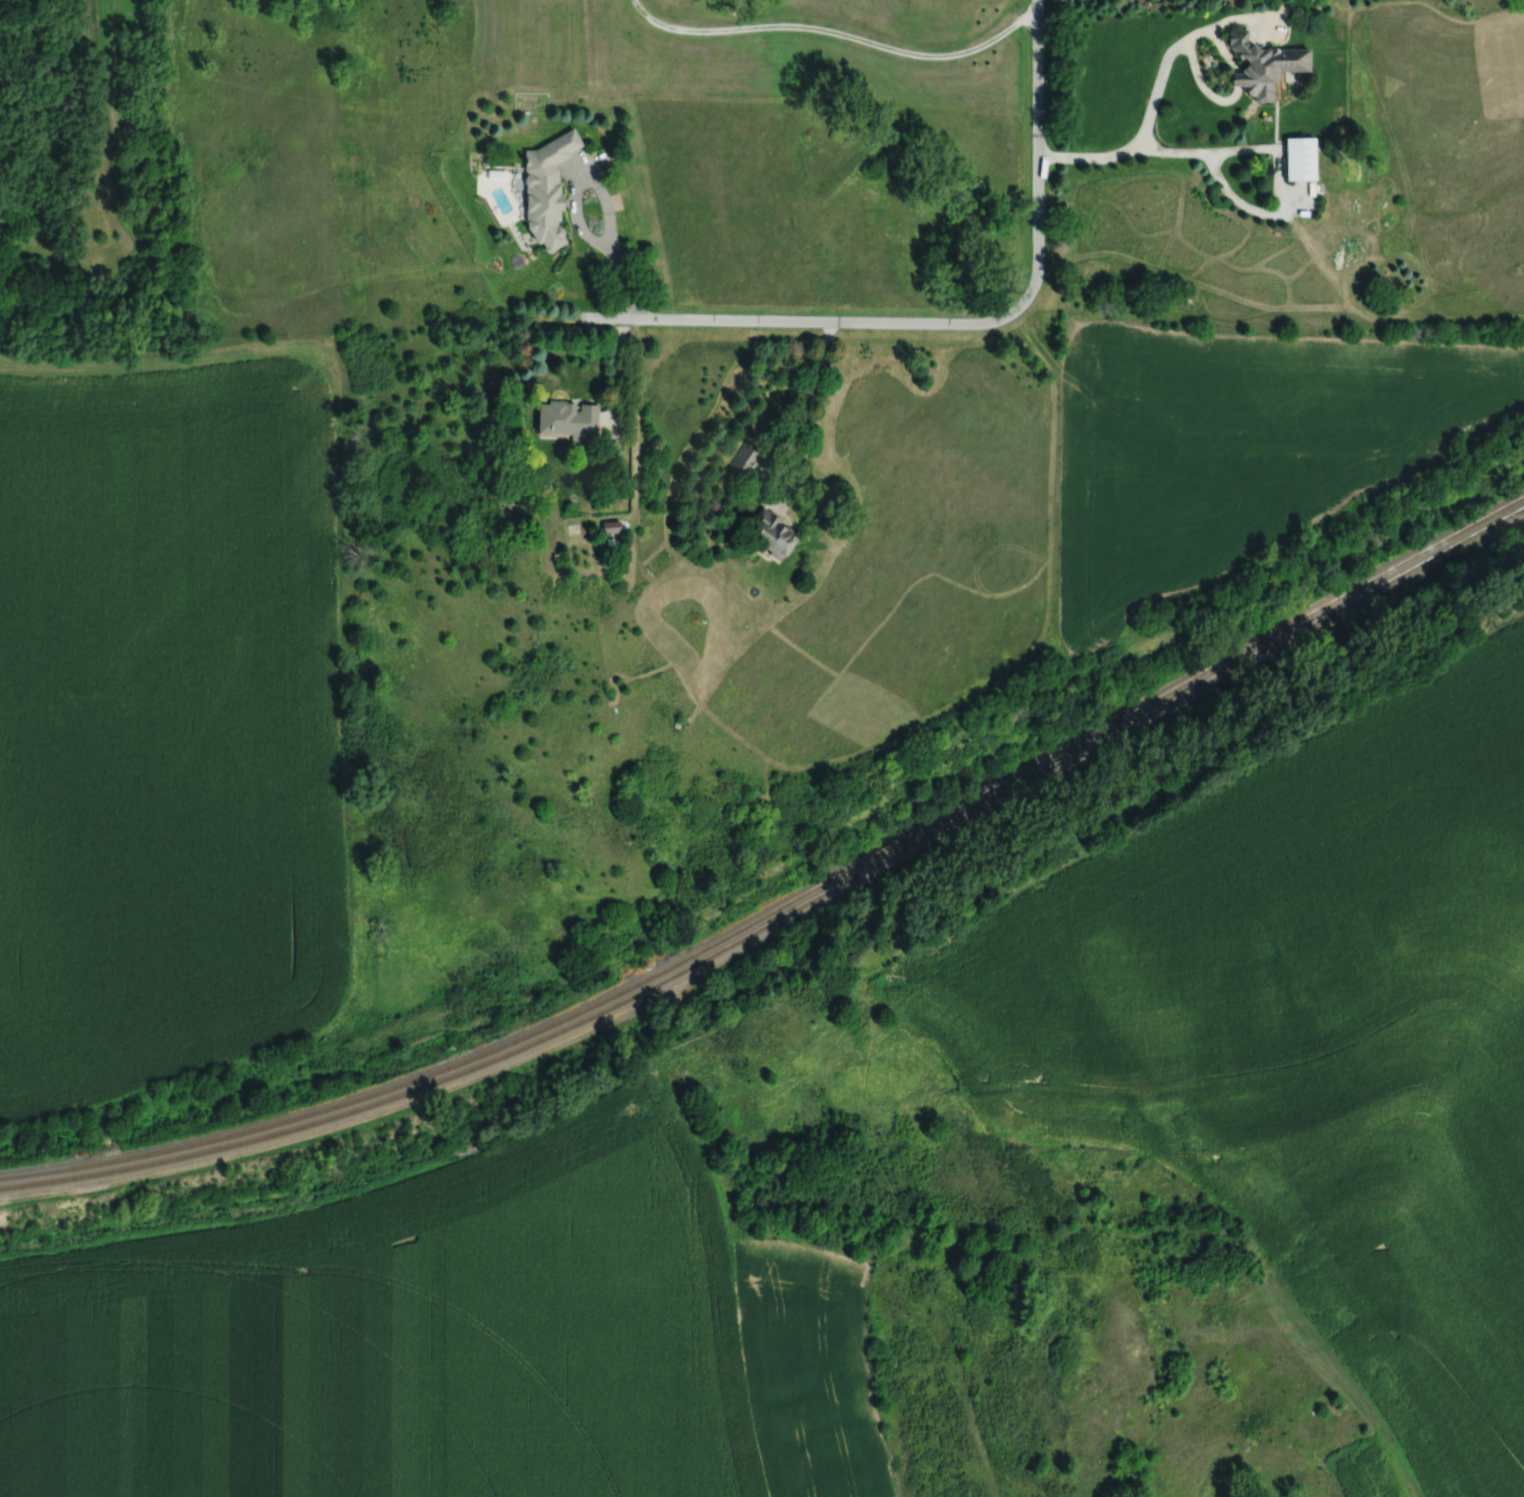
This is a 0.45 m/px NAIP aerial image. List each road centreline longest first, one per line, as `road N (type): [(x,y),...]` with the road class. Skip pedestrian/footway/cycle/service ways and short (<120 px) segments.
road 1 (residential): [(554,318),(970,325),(1003,319),(1023,303)]
road 2 (residential): [(1038,0),(1040,257),(1023,303)]
road 3 (track): [(0,361),(93,367),(244,349)]

